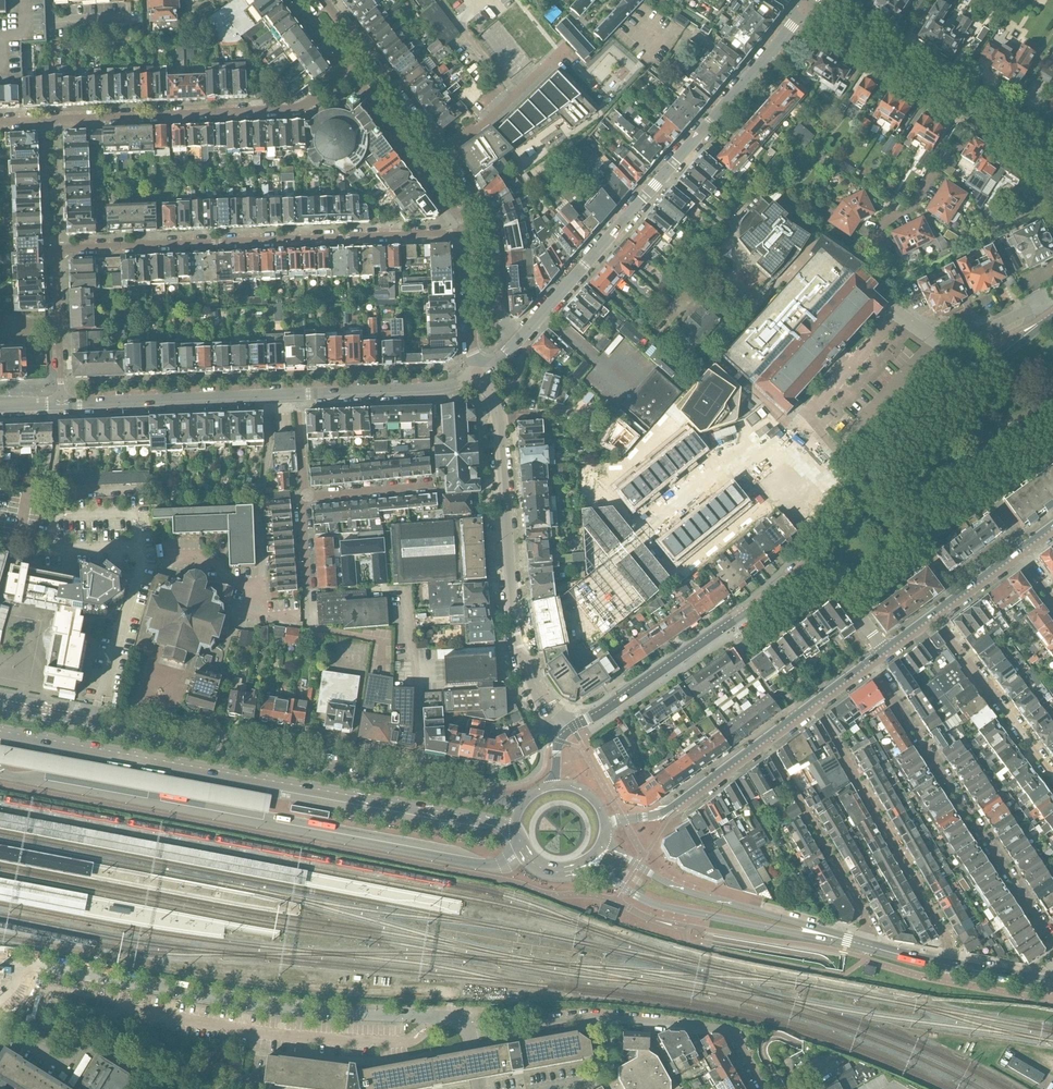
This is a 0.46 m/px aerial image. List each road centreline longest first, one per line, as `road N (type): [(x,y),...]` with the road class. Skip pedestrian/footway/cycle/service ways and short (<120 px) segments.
road 1 (residential): [(62,404),(57,249),(467,232)]
road 2 (secondary): [(523,804),(0,710)]
road 3 (secondary): [(0,731),(515,828)]
road 4 (unclassified): [(483,372),(522,339),(805,8)]
road 5 (residential): [(469,1036),(452,1018),(283,1009),(24,965)]
road 6 (residential): [(483,372),(499,421),(515,641),(553,727)]
road 7 (residential): [(870,660),(1052,949)]
road 8 (secondary): [(819,560),(562,735)]
road 9 (residential): [(350,73),(299,108),(53,120)]
road 10 (unclassified): [(813,703),(950,945),(947,965)]
road 11 (secondary): [(576,869),(661,906),(829,936)]
road 12 (residential): [(842,593),(1052,442)]
road 13 (secondary): [(829,936),(675,887),(602,842)]
road 14 (unclassified): [(62,404),(298,395)]
road 15 (residential): [(764,741),(870,925),(867,946)]
road 16 (residential): [(1052,776),(933,615)]
road 17 (unclassified): [(805,8),(971,111)]
road 18 (residential): [(440,155),(324,0)]
road 19 (residential): [(763,1088),(725,1029),(607,1017)]
road 20 (unclassified): [(298,395),(434,389),(483,372)]
road 21 (secondary): [(605,822),(670,811),(764,741)]
road 22 (residential): [(865,242),(915,203),(971,111)]
road 23 (secondary): [(982,375),(918,425),(858,490)]
road 24 (residential): [(440,155),(564,48)]
road 25 (residential): [(483,372),(471,345),(467,232)]
road 26 (residential): [(607,1017),(469,1036)]
road 27 (residential): [(435,485),(304,498)]

